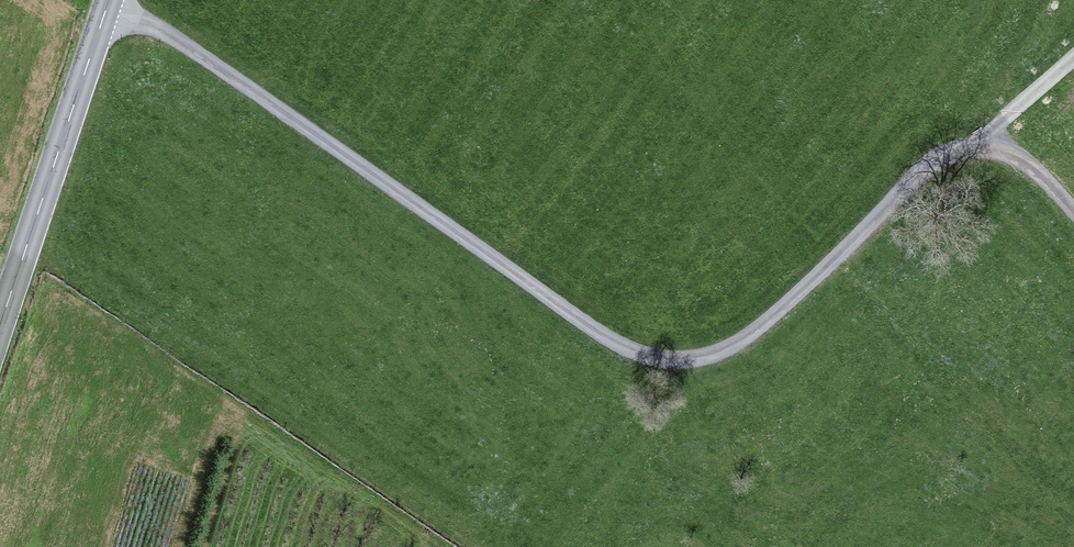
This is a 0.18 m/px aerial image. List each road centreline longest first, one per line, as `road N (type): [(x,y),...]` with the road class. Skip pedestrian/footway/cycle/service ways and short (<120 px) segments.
road 1 (track): [(108,1),(177,40),(603,336),(653,357),(700,358),(743,339),(942,156),(979,149),(1019,159),(1073,211)]
road 2 (secondary): [(0,325),(109,0)]
road 3 (track): [(979,149),(1073,67)]

